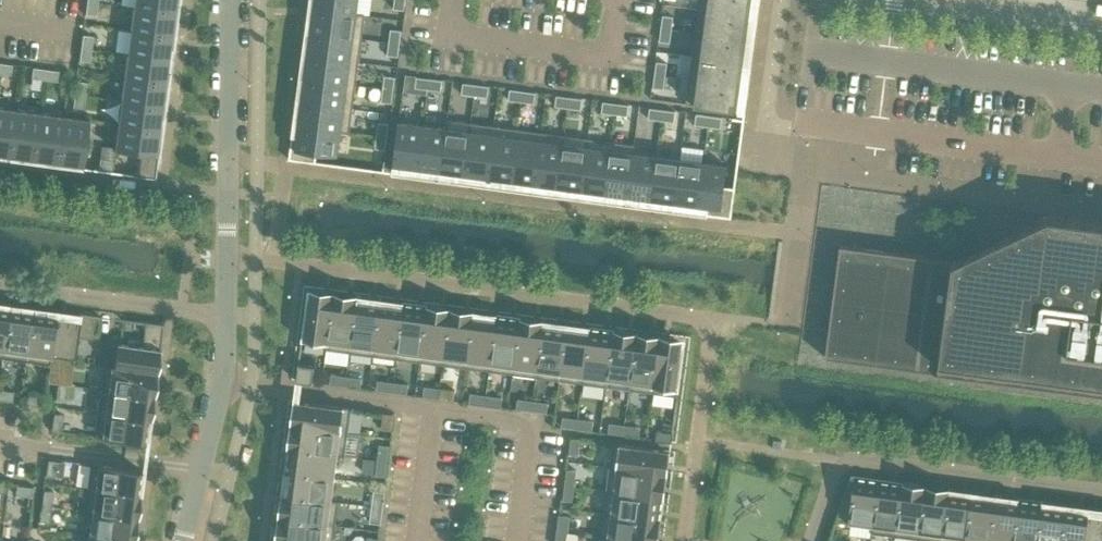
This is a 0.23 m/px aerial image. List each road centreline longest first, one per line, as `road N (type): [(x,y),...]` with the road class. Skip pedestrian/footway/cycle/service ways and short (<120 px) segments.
road 1 (residential): [(227,257),(710,315),(679,540)]
road 2 (residential): [(1101,488),(839,451),(827,460),(797,540)]
road 3 (residential): [(227,257),(235,0)]
road 4 (residential): [(0,288),(226,319)]
road 5 (residential): [(186,540),(226,368),(226,319)]

